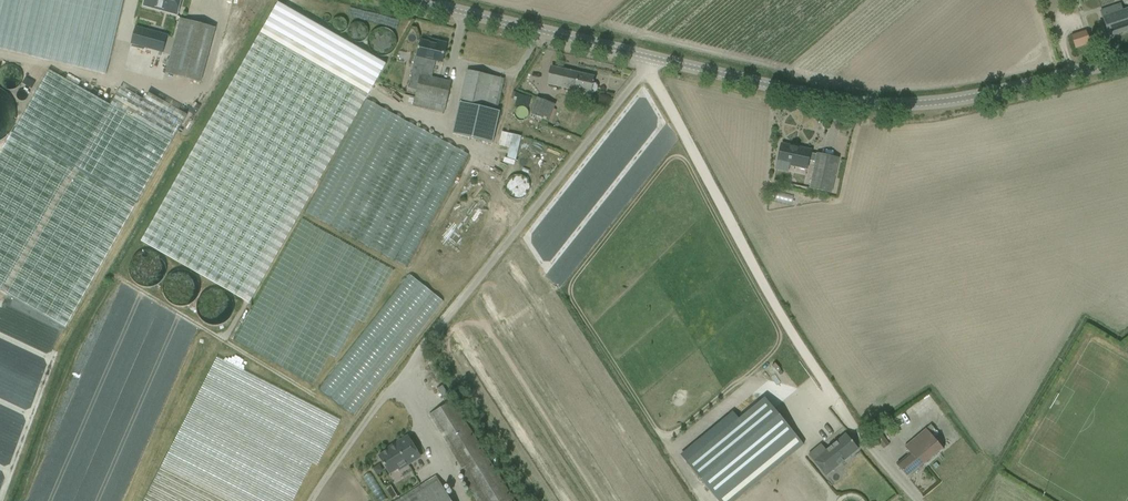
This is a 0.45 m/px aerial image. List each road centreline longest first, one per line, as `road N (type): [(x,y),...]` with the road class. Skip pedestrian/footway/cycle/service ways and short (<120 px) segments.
road 1 (unclassified): [(313,500),(649,57)]
road 2 (tertiary): [(649,57),(845,101),(900,103),(944,101),(1127,58)]
road 3 (track): [(849,421),(786,328),(702,177),(649,57)]
road 4 (tertiary): [(415,0),(649,57)]

